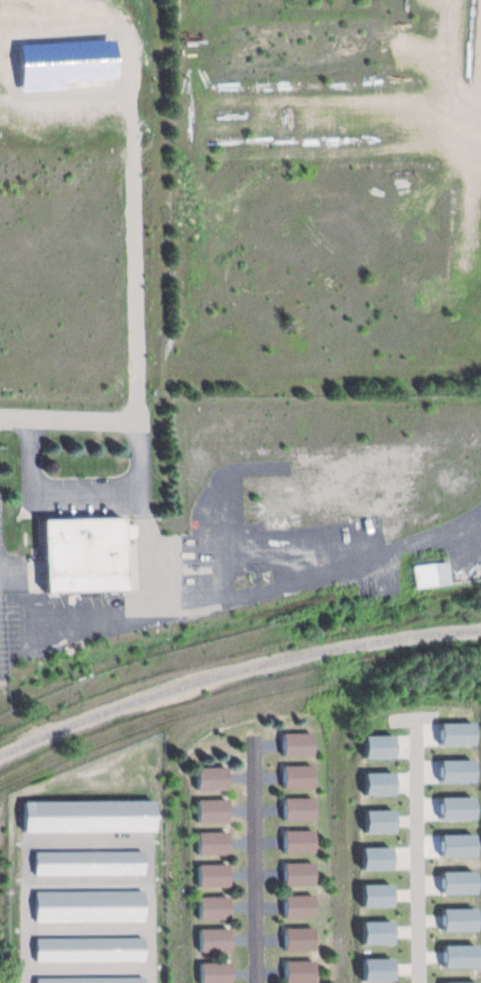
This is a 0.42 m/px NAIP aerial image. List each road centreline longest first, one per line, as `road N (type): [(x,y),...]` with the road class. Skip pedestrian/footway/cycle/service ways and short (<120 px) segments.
road 1 (residential): [(0,417),(156,421)]

